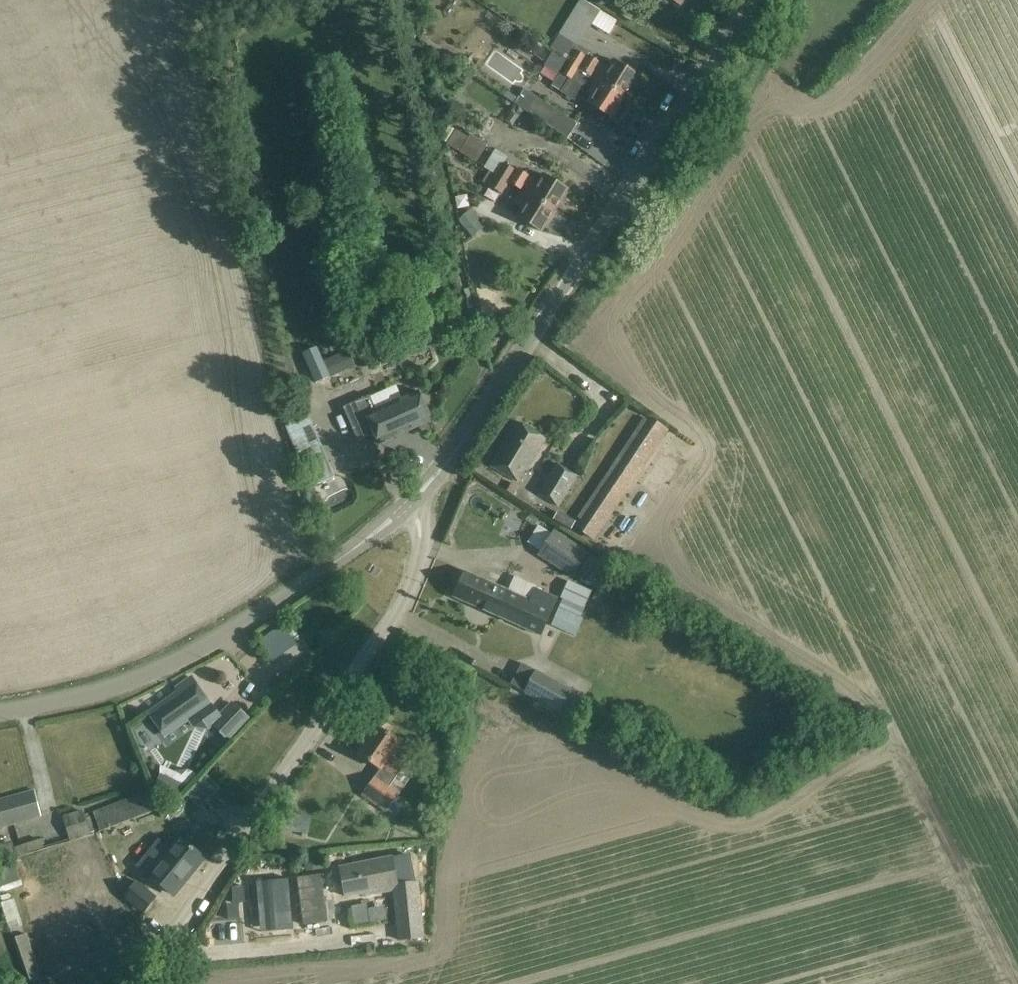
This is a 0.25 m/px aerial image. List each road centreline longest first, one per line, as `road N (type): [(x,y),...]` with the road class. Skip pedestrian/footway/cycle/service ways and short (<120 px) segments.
road 1 (unclassified): [(410,503),(459,447),(745,0)]
road 2 (unclassified): [(120,983),(196,903),(408,591),(418,555),(410,503)]
road 3 (unclassified): [(0,707),(43,706),(167,666),(410,503)]

